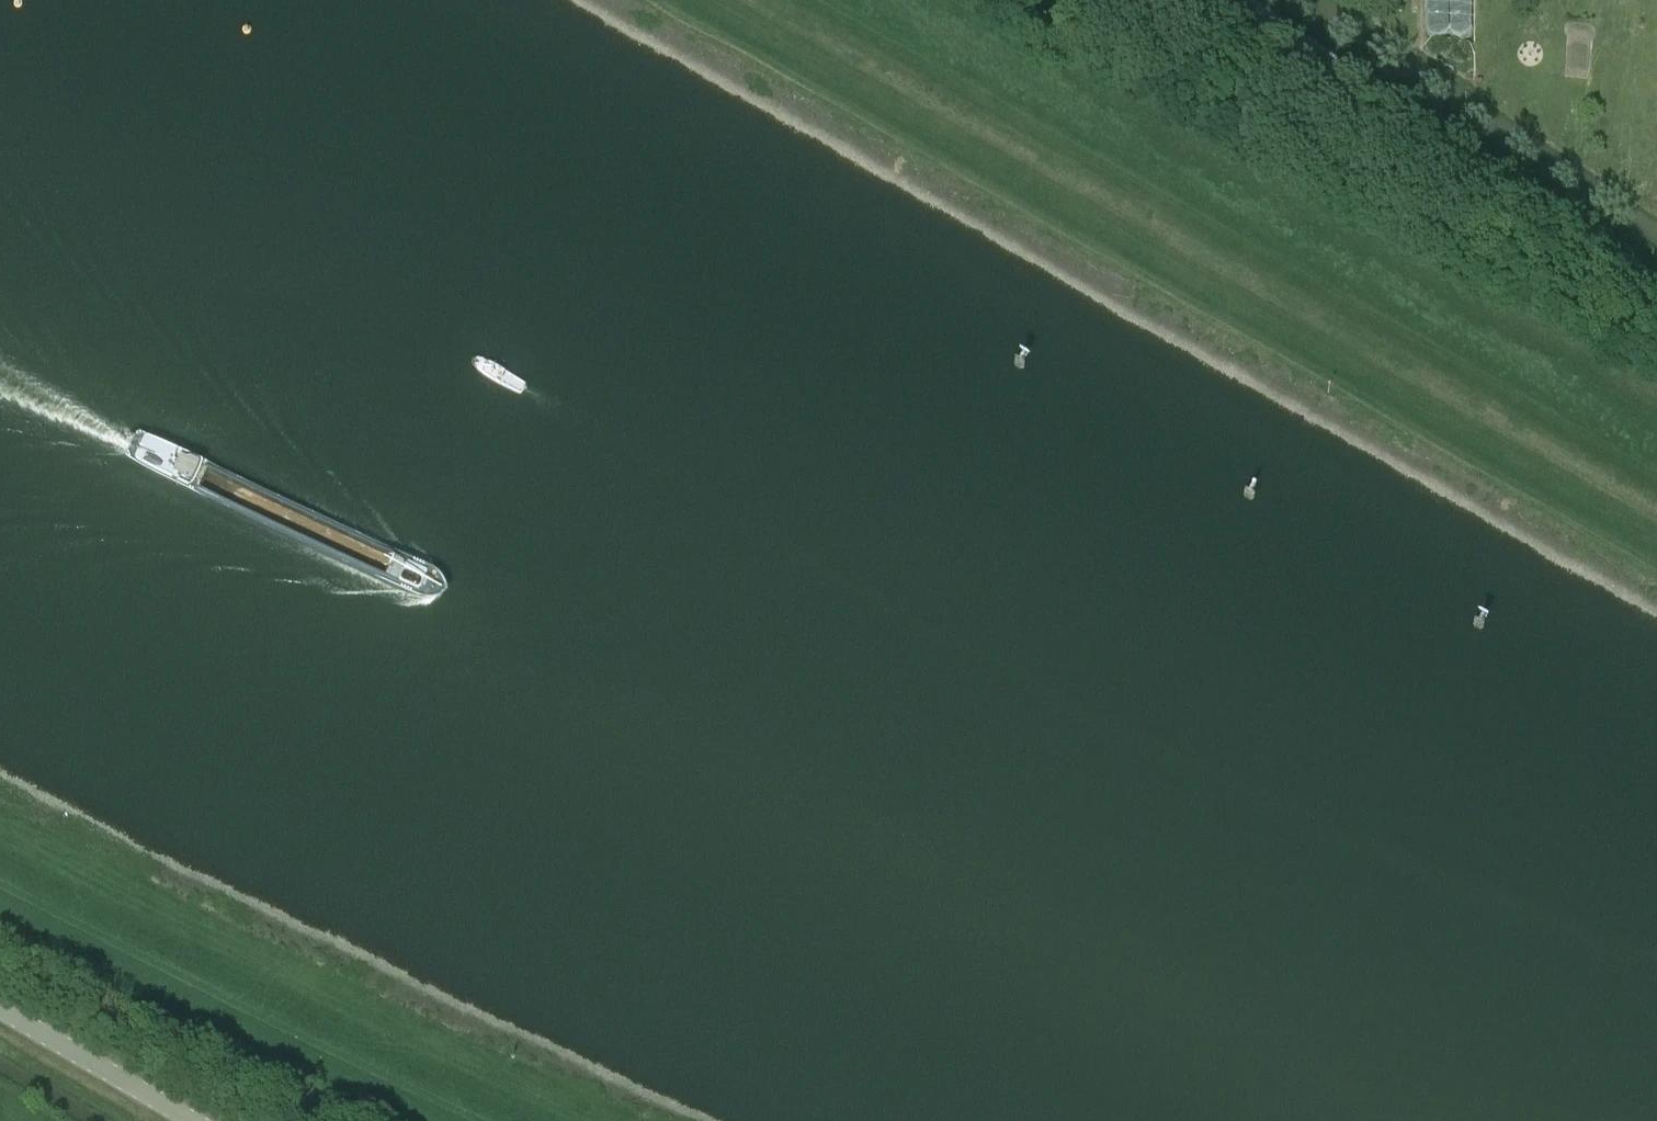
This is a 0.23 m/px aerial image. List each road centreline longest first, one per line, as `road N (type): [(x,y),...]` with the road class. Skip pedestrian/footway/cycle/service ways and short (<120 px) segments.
road 1 (unclassified): [(1656,287),(1236,0)]
road 2 (unclassified): [(188,1120),(0,1011)]

